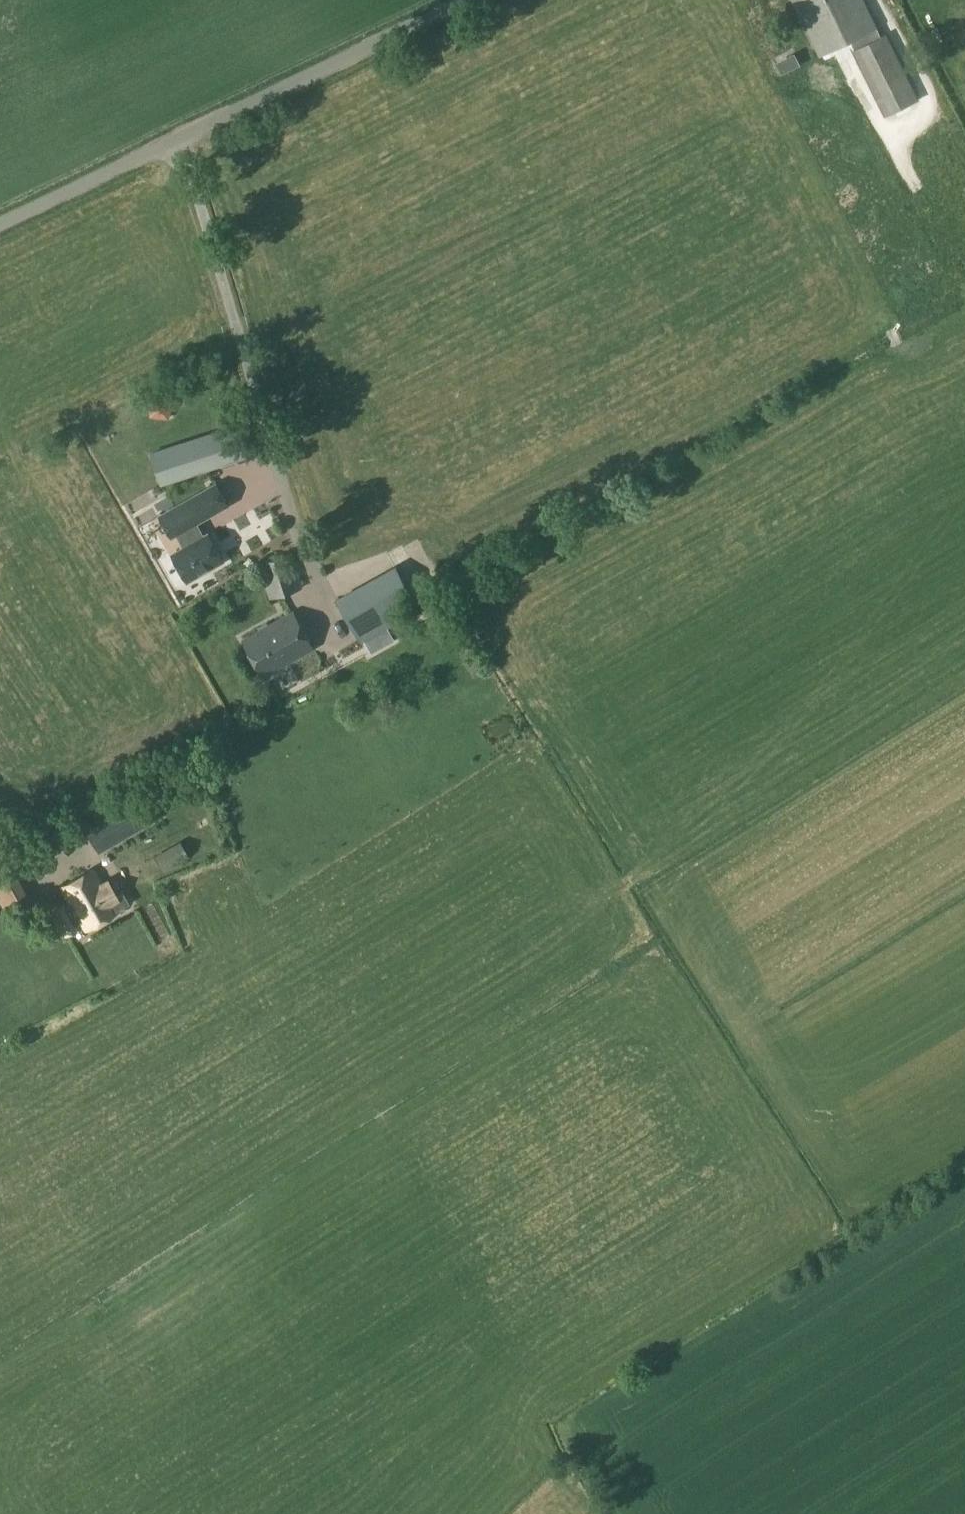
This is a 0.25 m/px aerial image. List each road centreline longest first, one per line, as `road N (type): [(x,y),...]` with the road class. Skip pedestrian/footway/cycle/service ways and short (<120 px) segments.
road 1 (unclassified): [(0,225),(463,0)]

